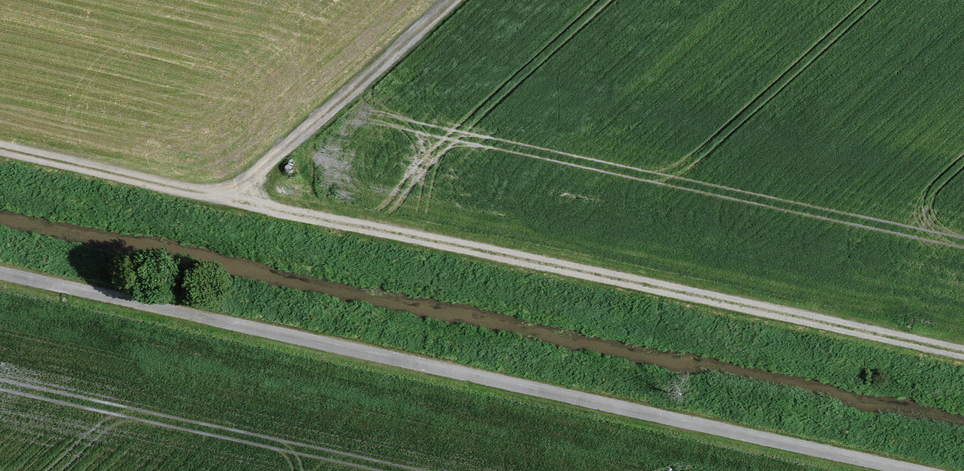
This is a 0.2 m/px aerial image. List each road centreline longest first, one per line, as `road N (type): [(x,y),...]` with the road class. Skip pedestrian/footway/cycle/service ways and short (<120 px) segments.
road 1 (track): [(963,355),(0,148)]
road 2 (track): [(931,470),(0,272)]
road 3 (track): [(450,0),(234,198)]

